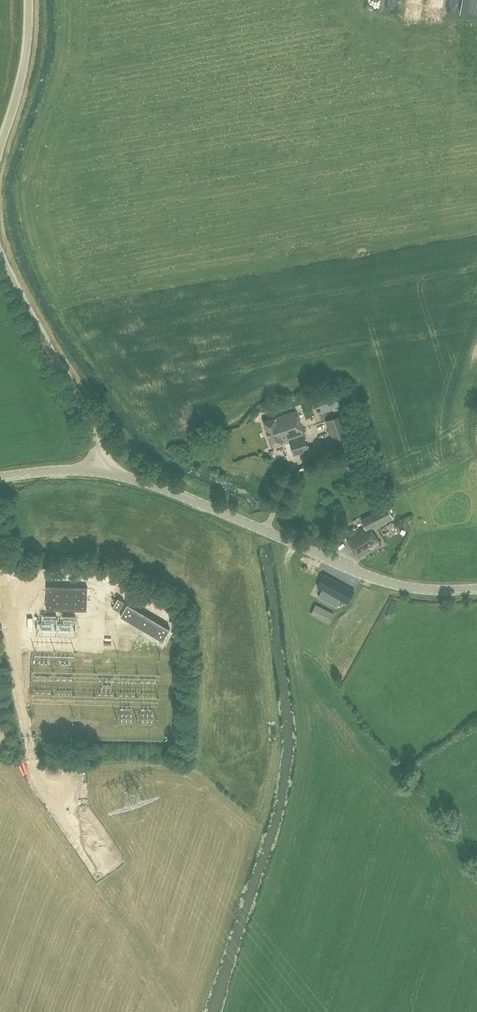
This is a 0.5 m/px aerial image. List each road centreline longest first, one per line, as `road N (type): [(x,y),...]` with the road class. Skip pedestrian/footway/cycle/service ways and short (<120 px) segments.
road 1 (track): [(237,1011),(306,773),(286,558),(293,544)]
road 2 (tertiary): [(476,589),(392,583),(104,470)]
road 3 (unclassified): [(104,470),(99,443),(0,253)]
road 4 (unclassified): [(0,149),(25,64),(29,0)]

